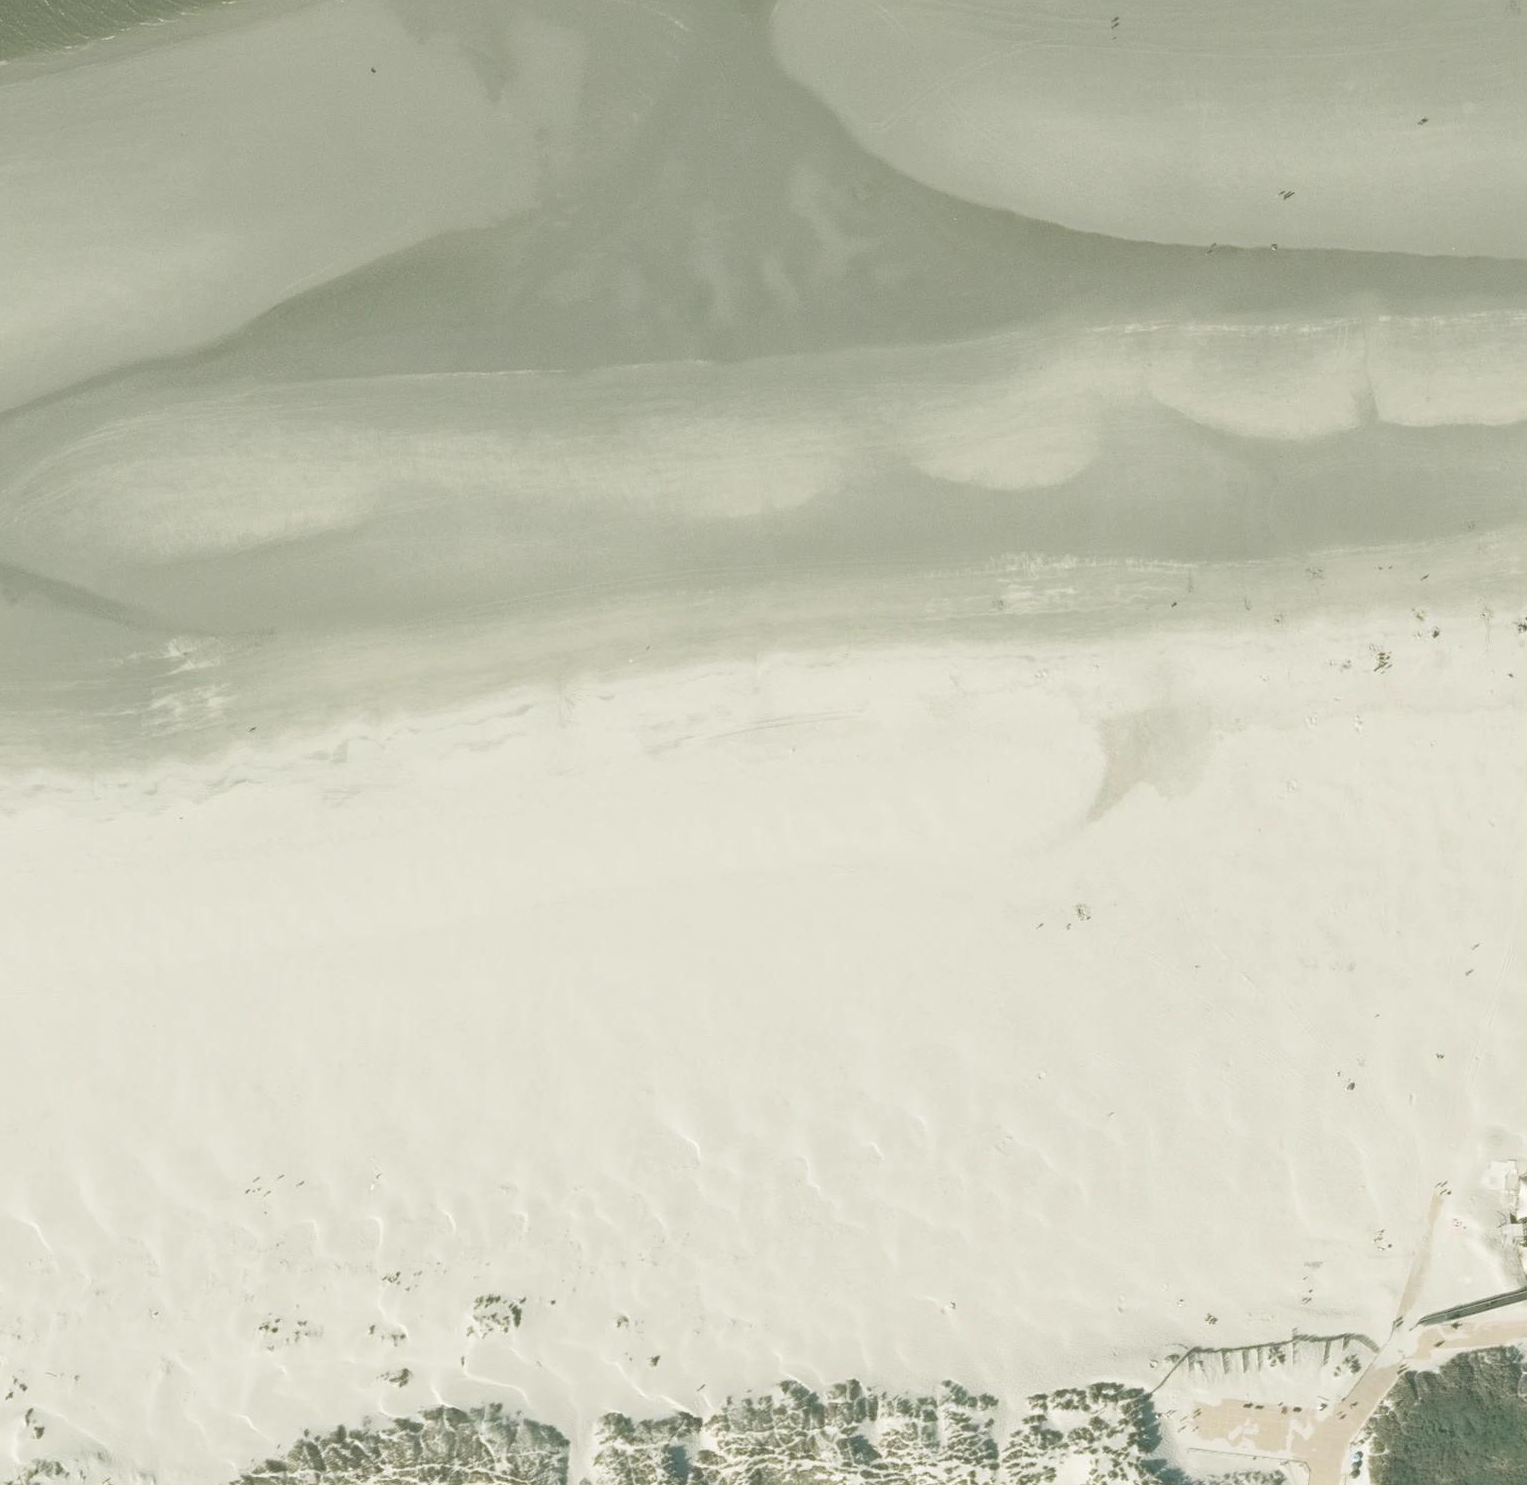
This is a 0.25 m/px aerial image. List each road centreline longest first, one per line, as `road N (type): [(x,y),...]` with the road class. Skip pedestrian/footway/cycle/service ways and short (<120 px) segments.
road 1 (unclassified): [(1327,1484),(1339,1436),(1400,1333),(1423,1251)]

